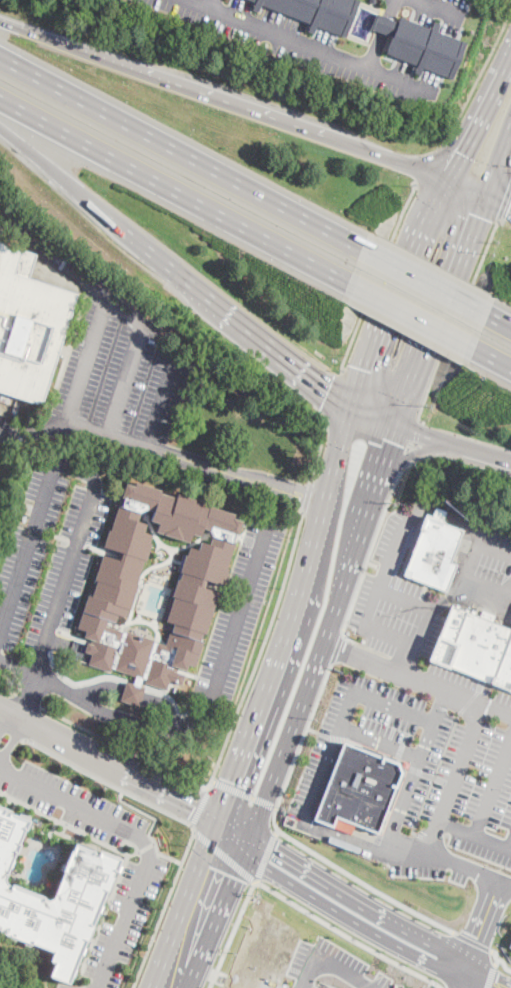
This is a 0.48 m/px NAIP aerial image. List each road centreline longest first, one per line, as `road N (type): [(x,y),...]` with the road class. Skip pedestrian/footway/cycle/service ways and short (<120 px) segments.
road 1 (motorway): [(486,194),(0,22)]
road 2 (motorway): [(363,245),(0,54)]
road 3 (motorway): [(0,103),(347,286)]
road 4 (motorway): [(88,197),(351,411)]
road 5 (primary): [(298,590),(216,826),(220,855)]
road 6 (primary): [(307,688),(390,428)]
road 7 (tertiary): [(242,847),(378,934),(445,968),(469,970)]
road 8 (tertiary): [(469,970),(250,830)]
road 9 (primary): [(390,428),(486,194)]
road 10 (primary): [(449,179),(351,411)]
road 11 (tertiary): [(200,806),(0,707)]
road 12 (primary): [(220,855),(242,847),(307,688)]
road 13 (primary): [(351,411),(298,590)]
road 14 (motorway): [(492,312),(363,245)]
road 15 (motorway): [(347,286),(477,350)]
road 16 (primary): [(220,855),(167,987)]
road 17 (primary): [(510,59),(449,179)]
road 18 (motorway): [(360,517),(412,455),(456,448)]

